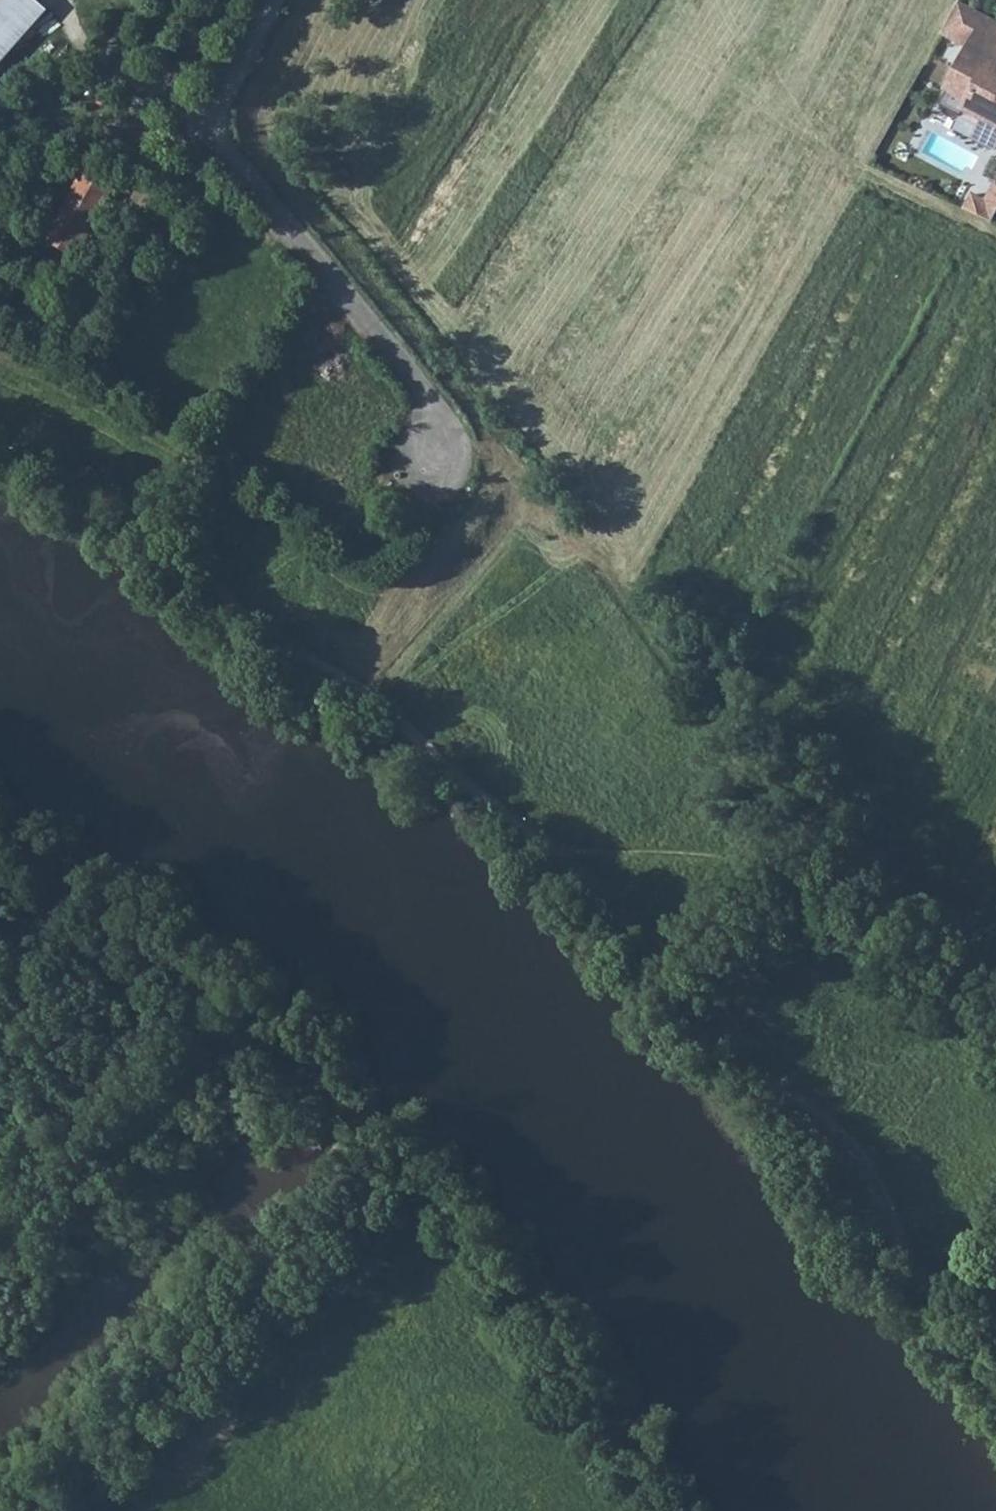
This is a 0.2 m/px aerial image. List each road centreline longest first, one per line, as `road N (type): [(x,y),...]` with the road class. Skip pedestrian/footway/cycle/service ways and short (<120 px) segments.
road 1 (track): [(0,1254),(192,1081),(234,1054)]
road 2 (track): [(436,455),(500,457),(584,538),(648,626)]
road 3 (track): [(995,242),(858,176)]

